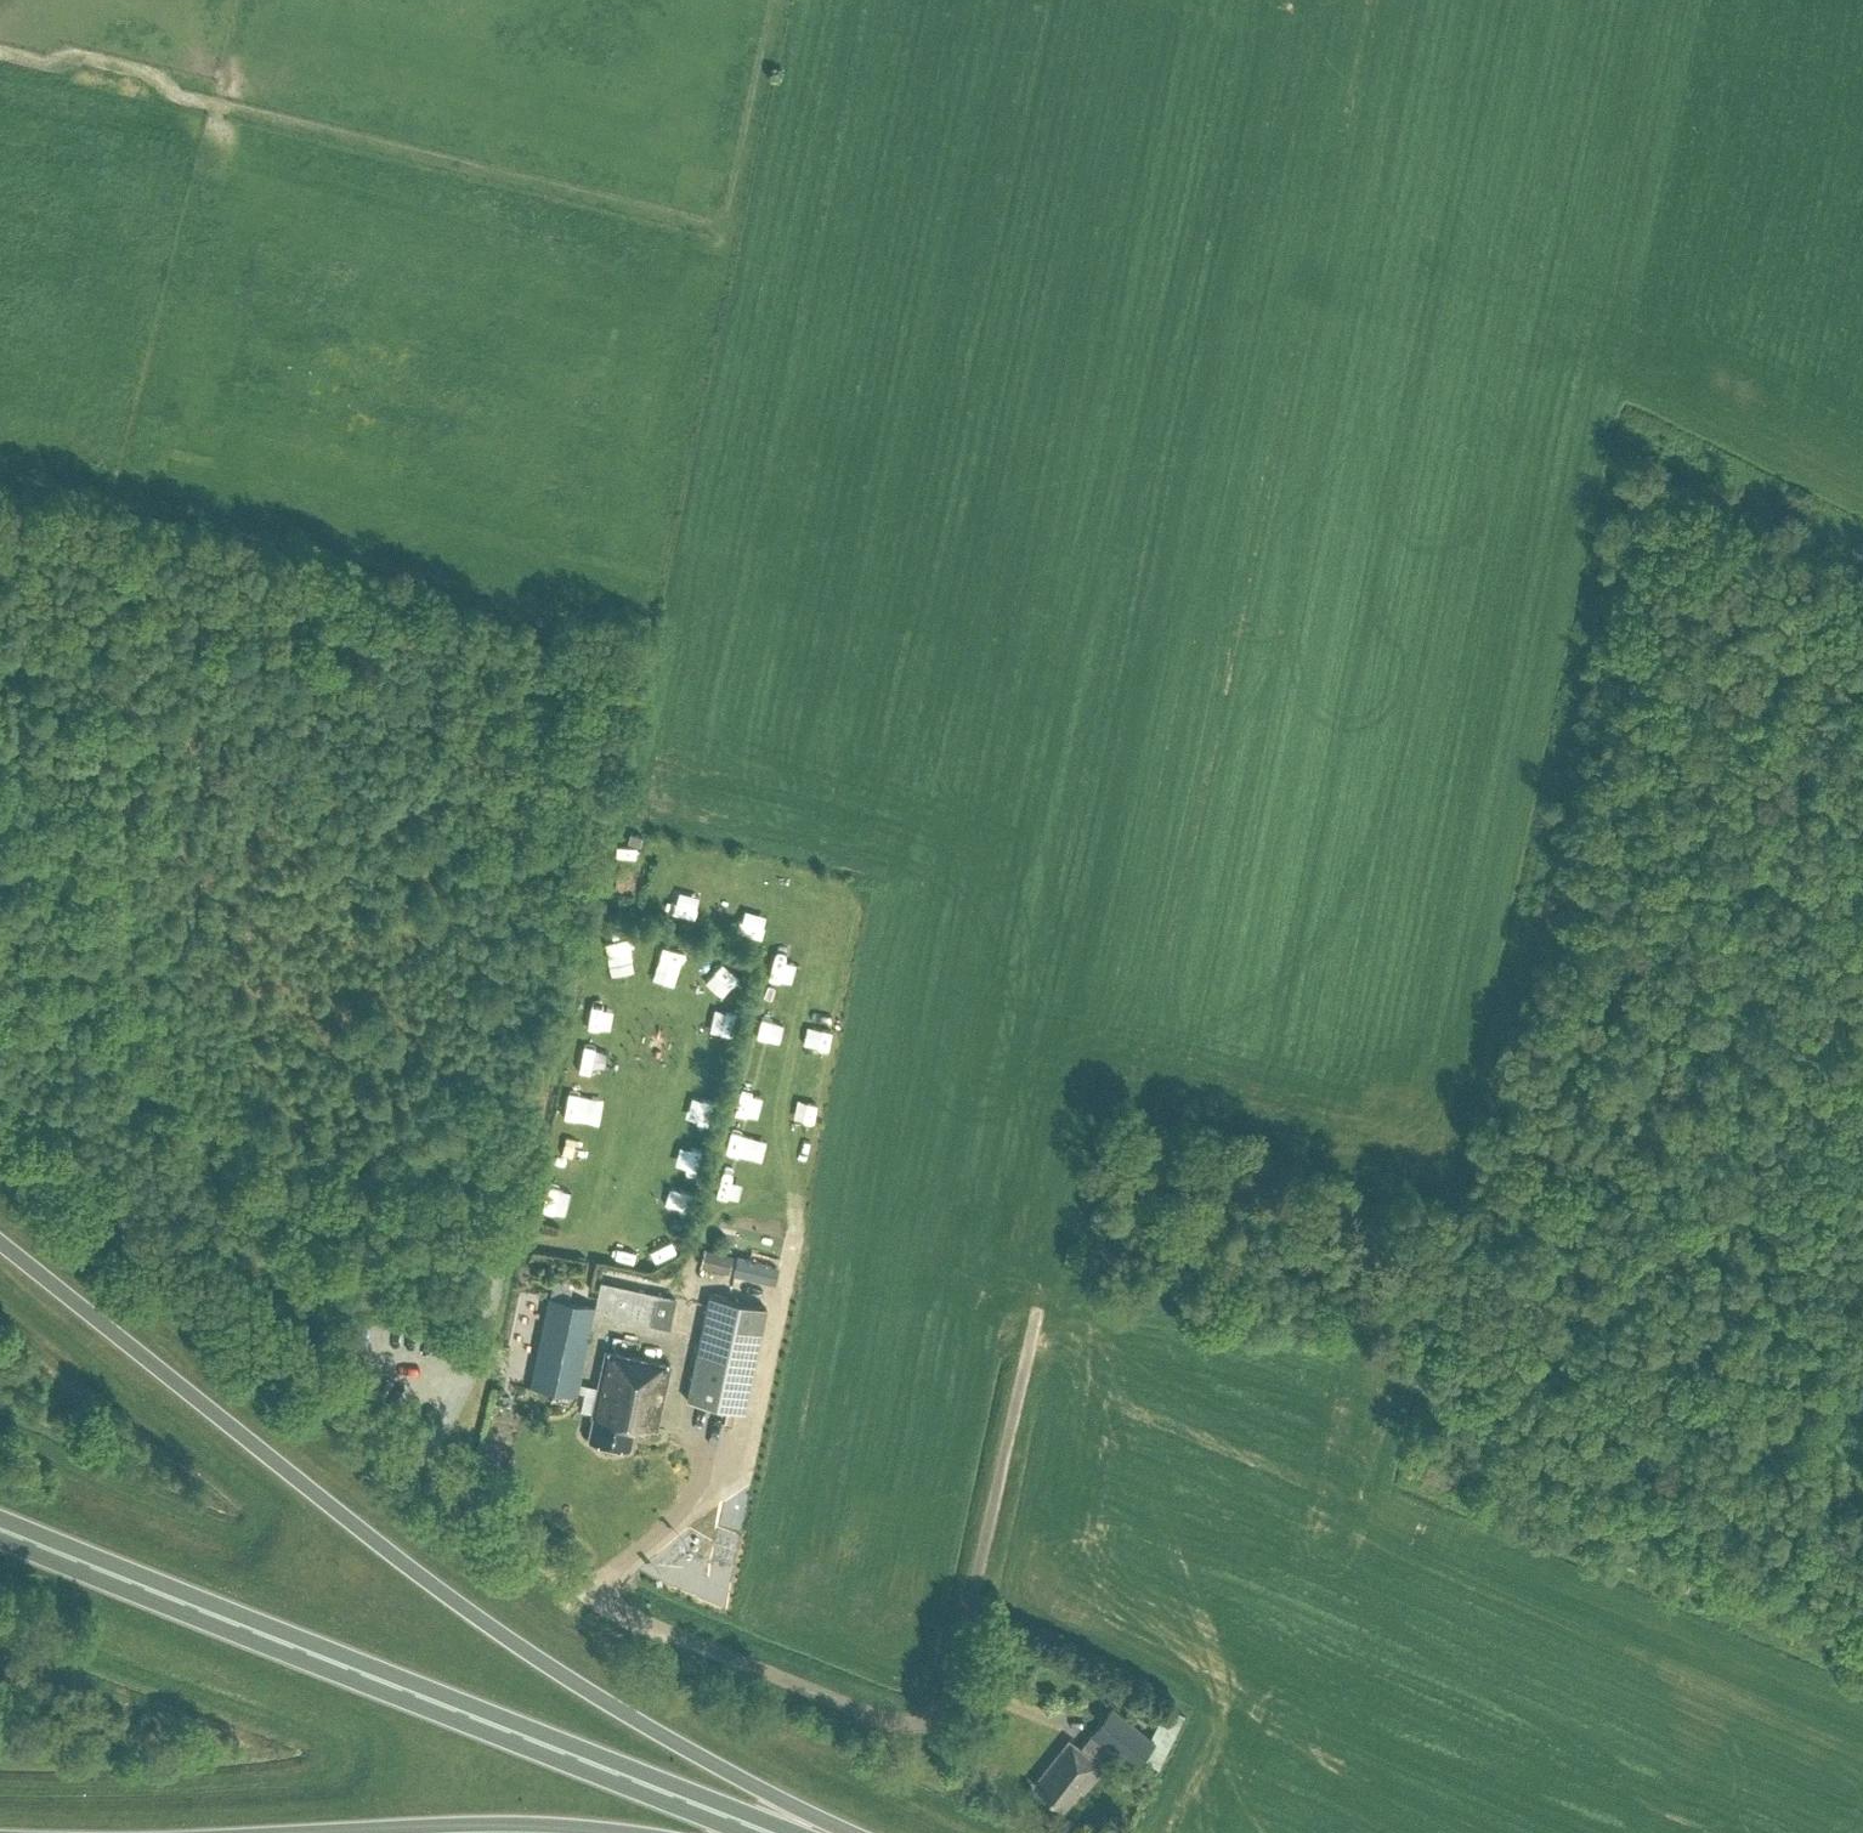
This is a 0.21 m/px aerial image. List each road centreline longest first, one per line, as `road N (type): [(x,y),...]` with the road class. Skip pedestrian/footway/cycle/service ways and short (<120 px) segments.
road 1 (unclassified): [(1038,1307),(949,1701),(919,1719),(890,1718),(611,1603),(0,1134)]
road 2 (trunk): [(839,1832),(585,1688),(454,1599),(0,1242)]
road 3 (trunk): [(769,1832),(0,1525)]
road 4 (trunk): [(274,1832),(490,1823),(647,1832)]

